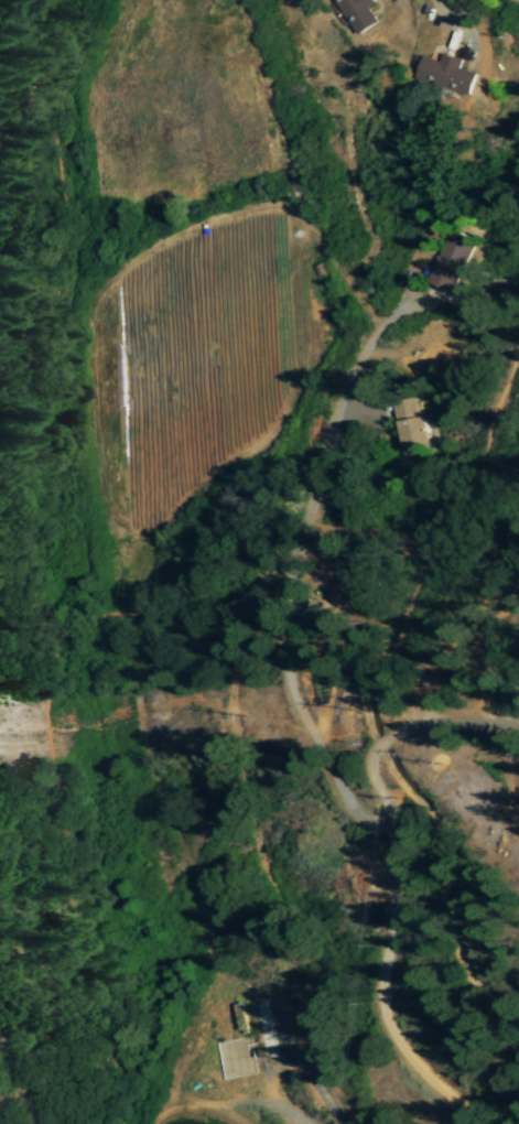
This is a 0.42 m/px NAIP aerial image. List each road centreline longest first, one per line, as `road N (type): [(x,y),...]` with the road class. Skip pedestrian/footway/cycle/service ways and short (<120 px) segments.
road 1 (residential): [(388,831),(348,806),(323,771),(279,651),(284,590),(342,390),(406,295)]
road 2 (residential): [(482,1123),(371,1040),(347,974),(354,901),(375,857)]
road 3 (residential): [(397,814),(363,739),(453,732),(518,739)]

